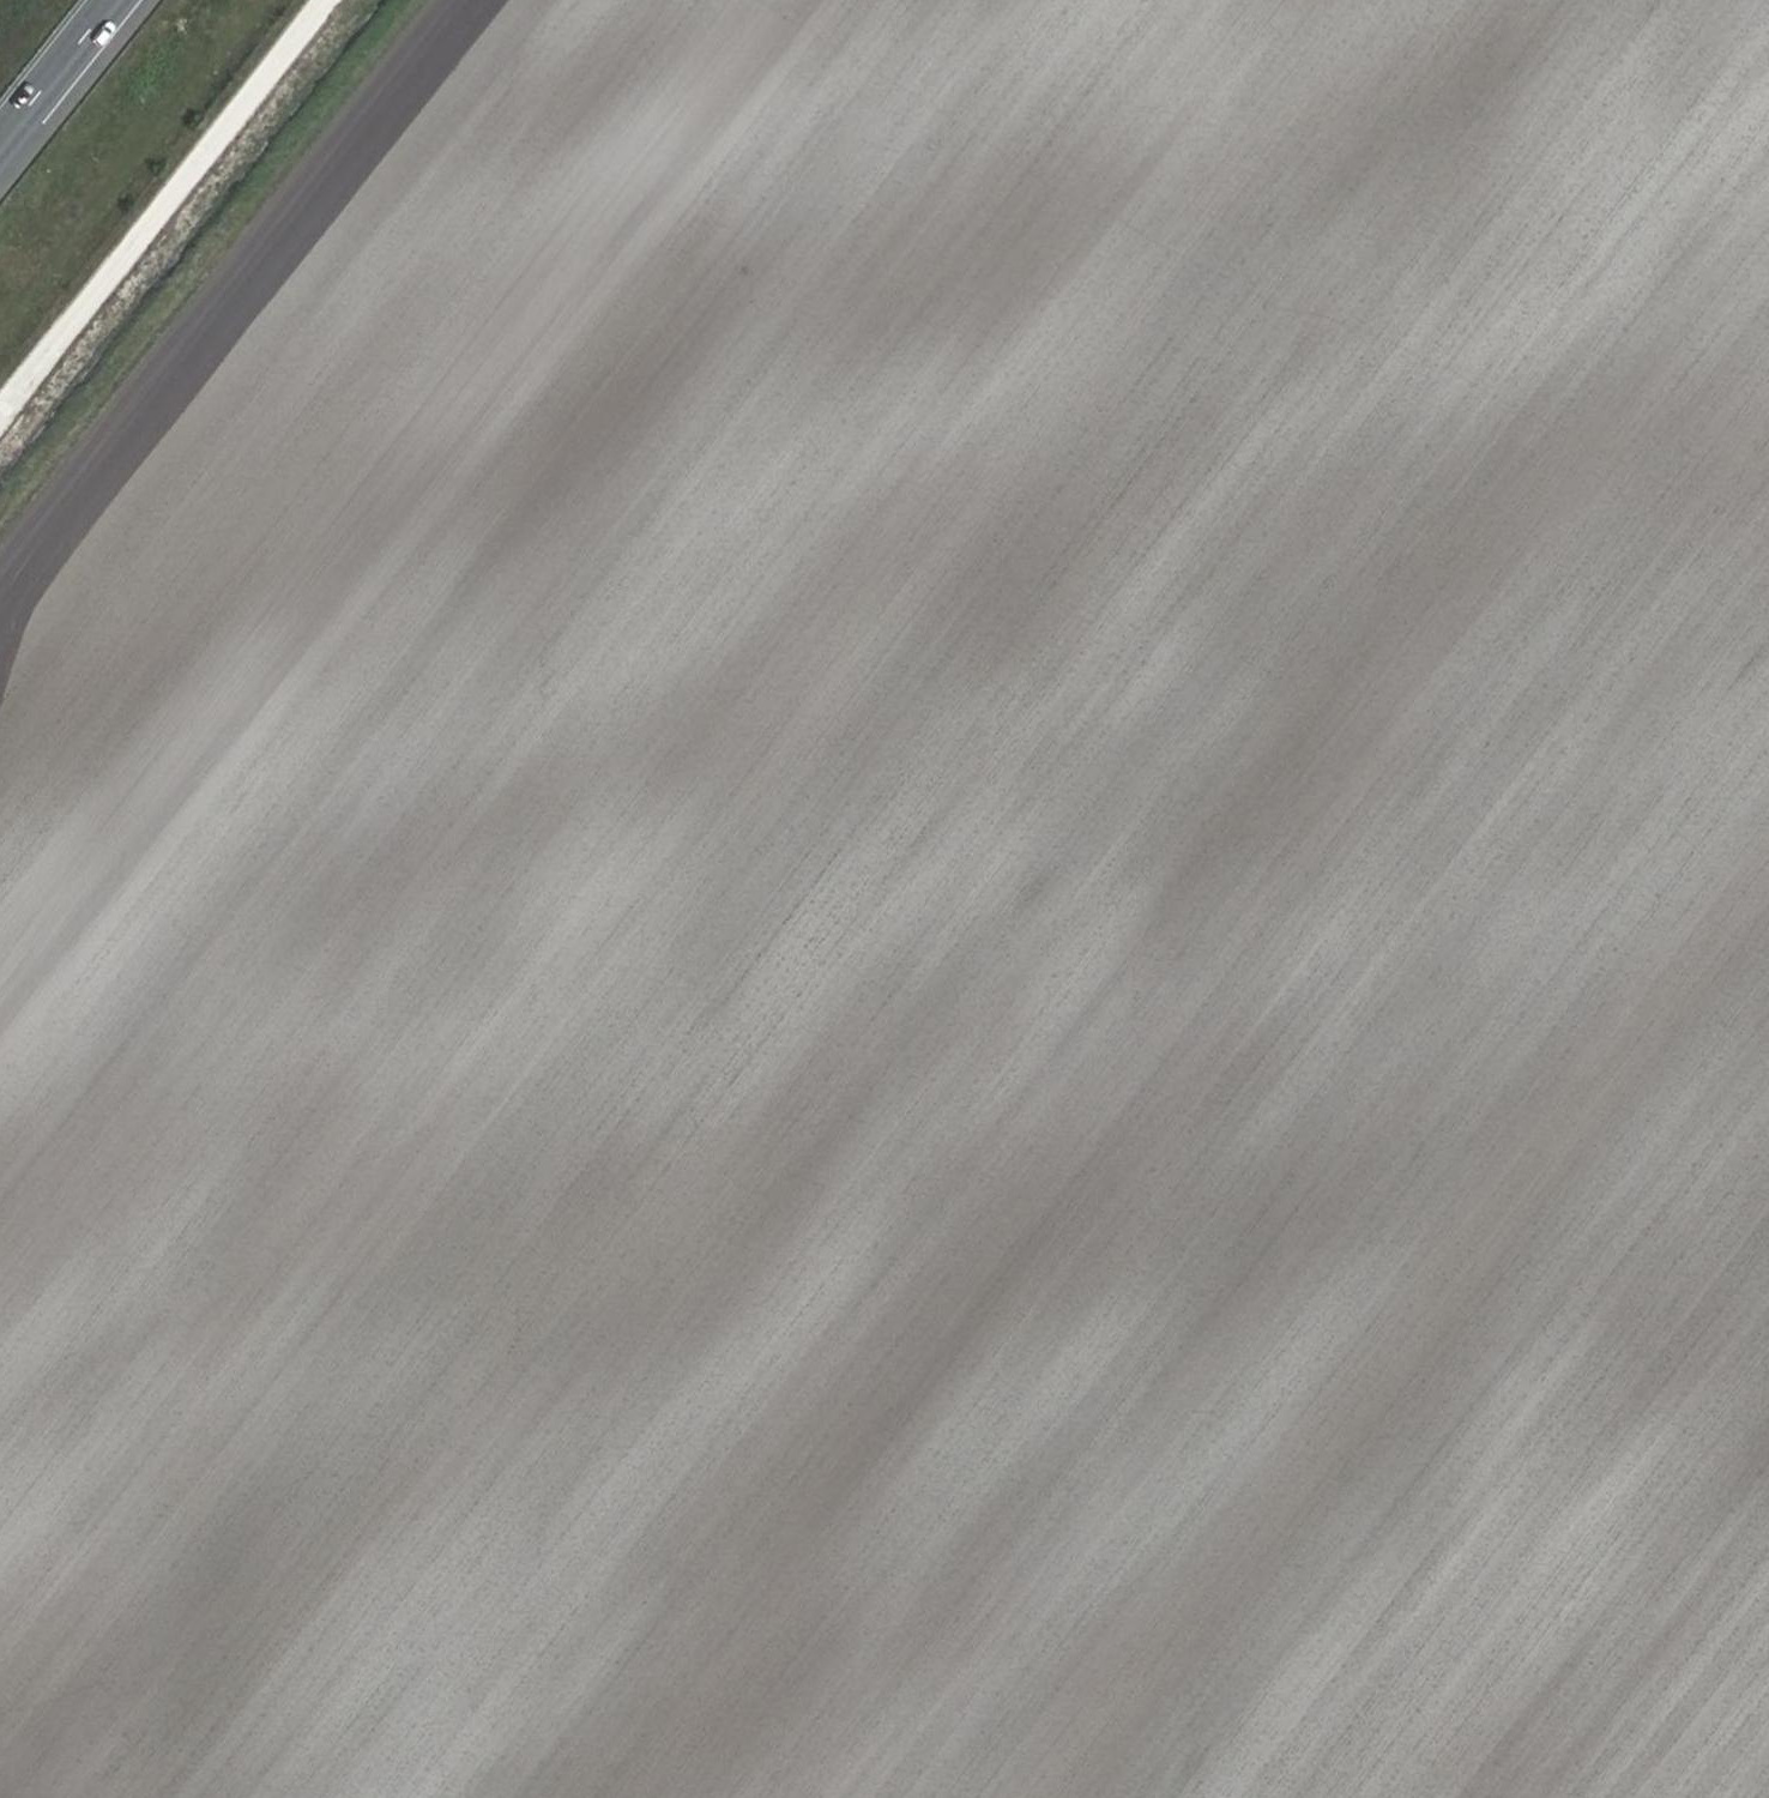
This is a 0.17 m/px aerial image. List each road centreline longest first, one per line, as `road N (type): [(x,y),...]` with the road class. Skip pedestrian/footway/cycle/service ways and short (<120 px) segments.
road 1 (track): [(330,0),(0,400)]
road 2 (motorway): [(0,153),(121,0)]

